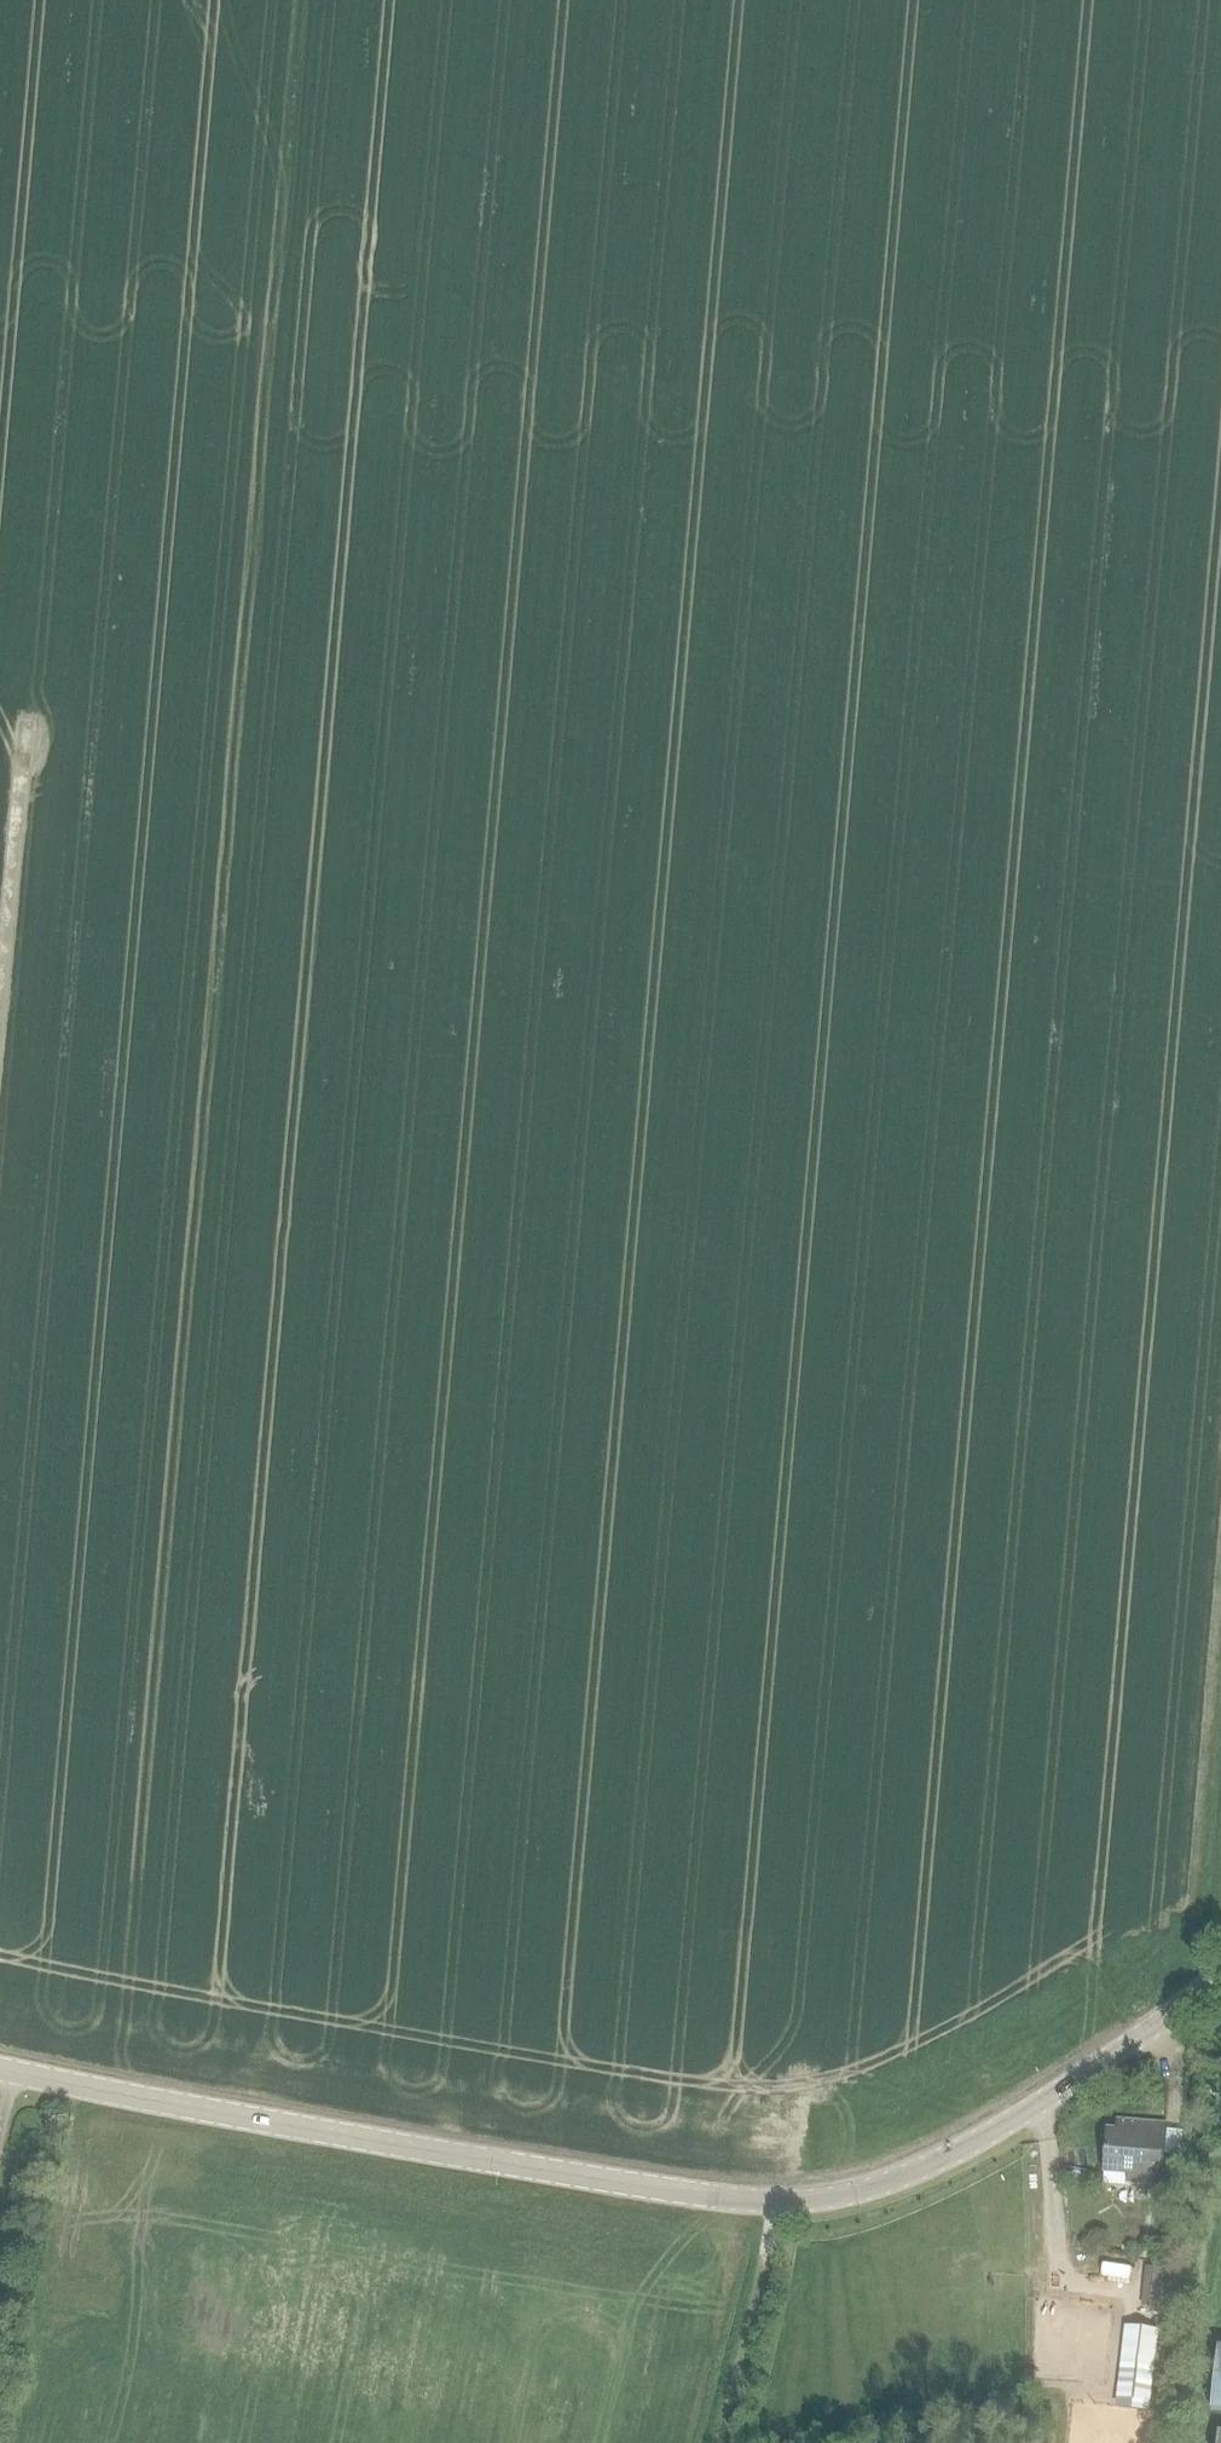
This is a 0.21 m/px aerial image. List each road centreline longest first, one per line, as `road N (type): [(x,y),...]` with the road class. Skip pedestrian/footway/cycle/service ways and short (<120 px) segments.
road 1 (secondary): [(1220,1977),(1152,2033),(998,2134),(931,2171),(856,2196),(704,2196),(279,2127),(0,2072)]

